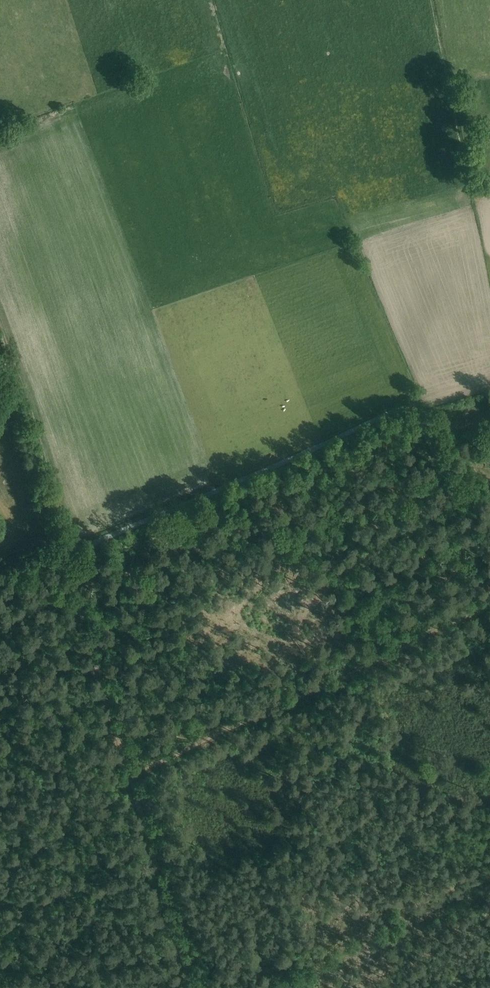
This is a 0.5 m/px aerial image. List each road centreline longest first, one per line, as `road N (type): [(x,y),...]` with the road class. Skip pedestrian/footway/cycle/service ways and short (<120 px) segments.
road 1 (track): [(191,987),(64,555)]
road 2 (track): [(128,773),(489,607)]
road 3 (track): [(64,555),(0,353)]

